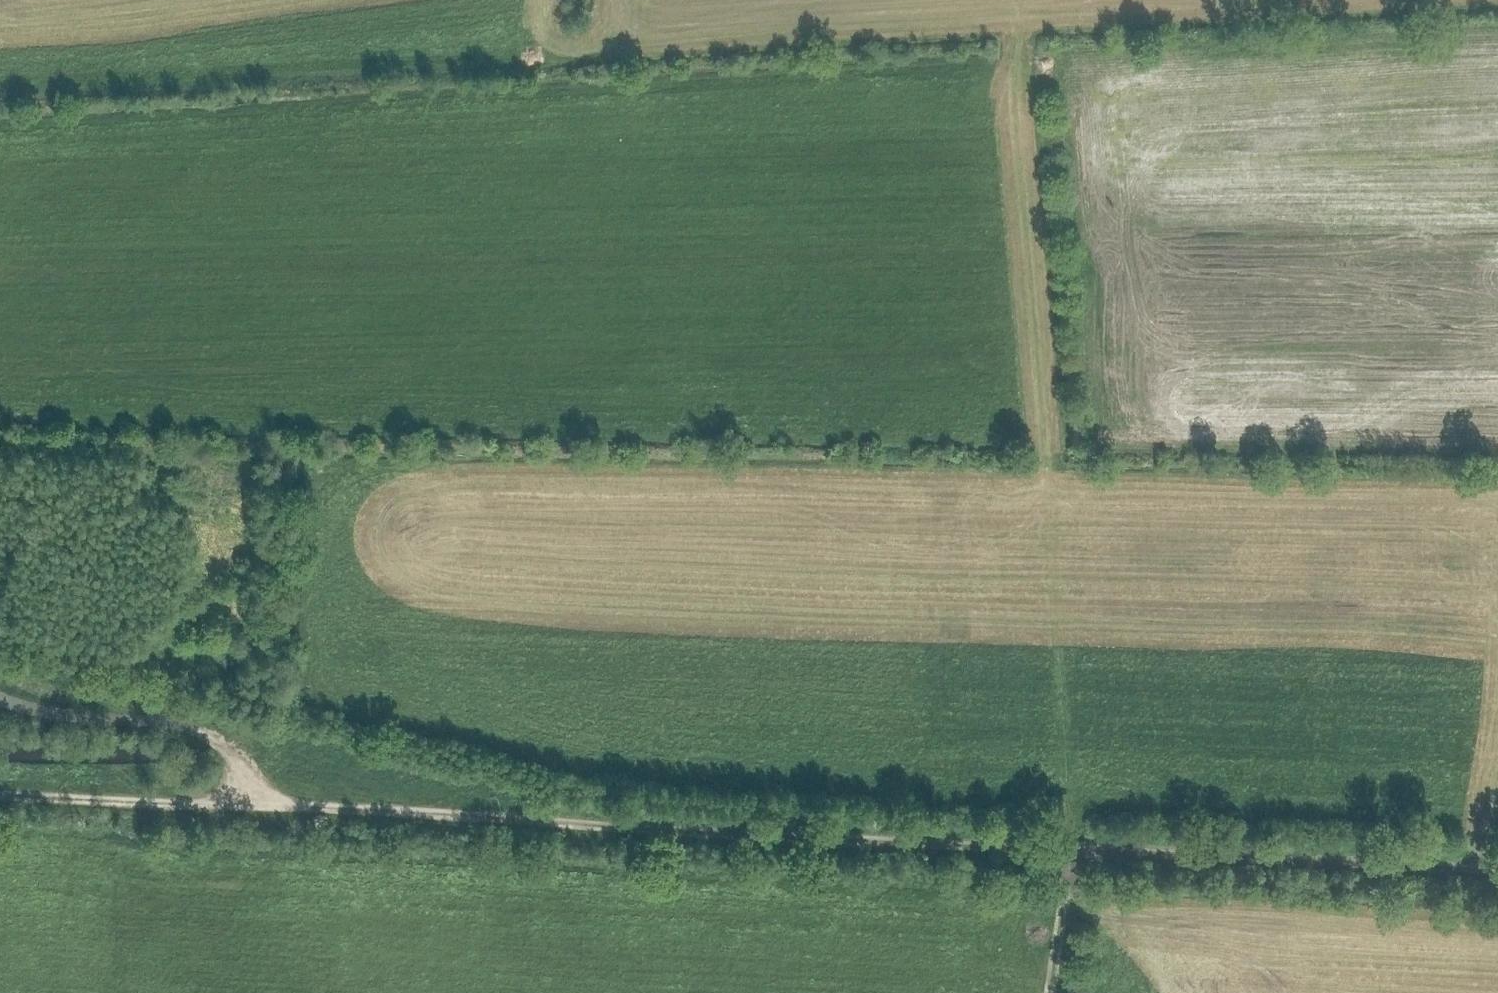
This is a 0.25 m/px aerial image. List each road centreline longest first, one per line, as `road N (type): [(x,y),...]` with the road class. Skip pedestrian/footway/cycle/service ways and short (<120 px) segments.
road 1 (track): [(0,799),(261,805),(1497,872)]
road 2 (track): [(261,805),(209,742),(186,731),(60,719),(0,704)]

